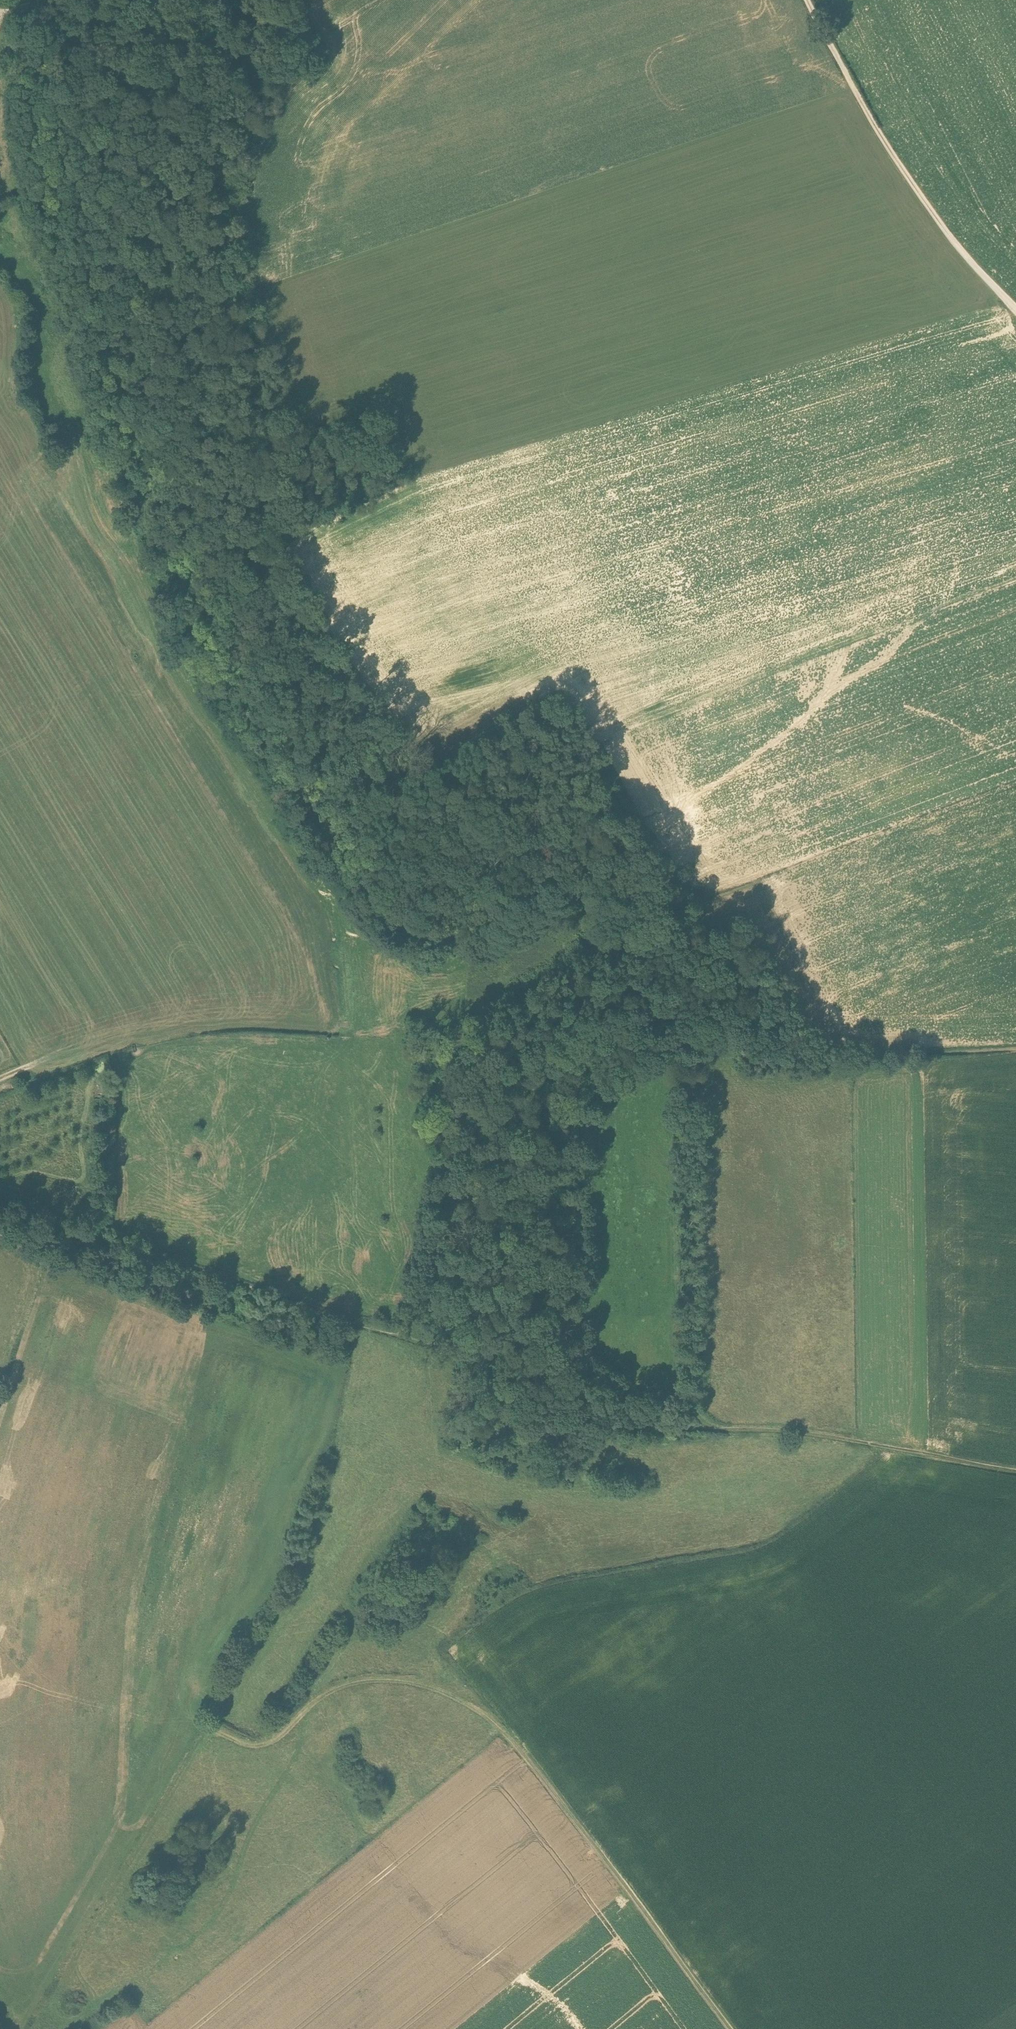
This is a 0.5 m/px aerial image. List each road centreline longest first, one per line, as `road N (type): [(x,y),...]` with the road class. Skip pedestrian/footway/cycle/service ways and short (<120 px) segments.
road 1 (track): [(729,2028),(557,1798),(479,1710),(433,1688),(380,1680),(329,1692),(262,1745),(203,1723)]
road 2 (track): [(396,1334),(609,1417),(787,1431),(1015,1470)]
road 3 (track): [(0,1213),(68,1242),(183,1266),(396,1334)]
road 4 (track): [(1015,310),(957,246),(893,155),(806,0)]

